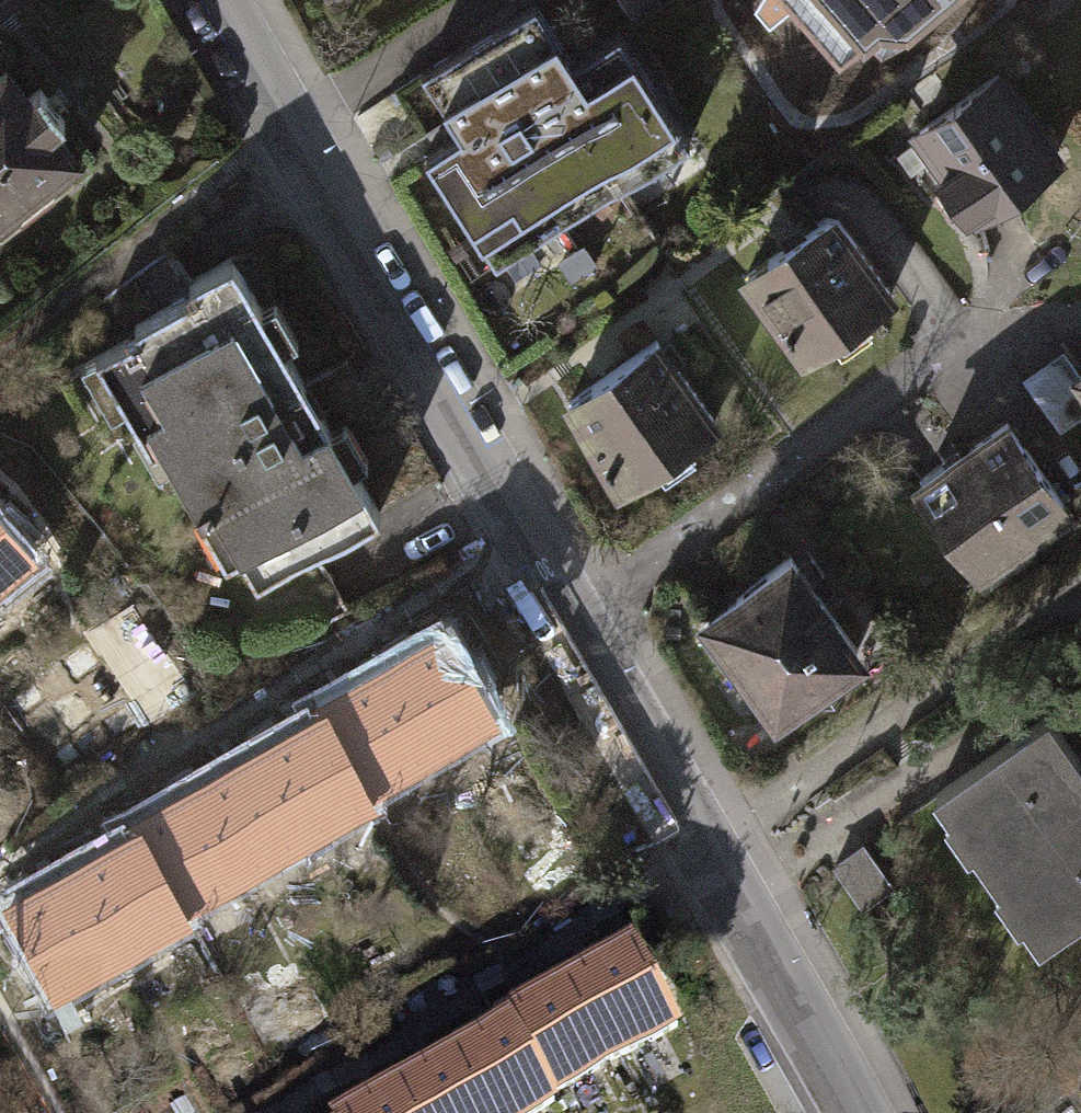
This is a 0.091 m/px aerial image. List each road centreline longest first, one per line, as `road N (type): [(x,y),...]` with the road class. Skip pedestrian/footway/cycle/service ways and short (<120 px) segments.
road 1 (residential): [(563,600),(215,0)]
road 2 (residential): [(867,1112),(751,898),(563,600)]
road 3 (residential): [(563,600),(630,562),(971,322)]

